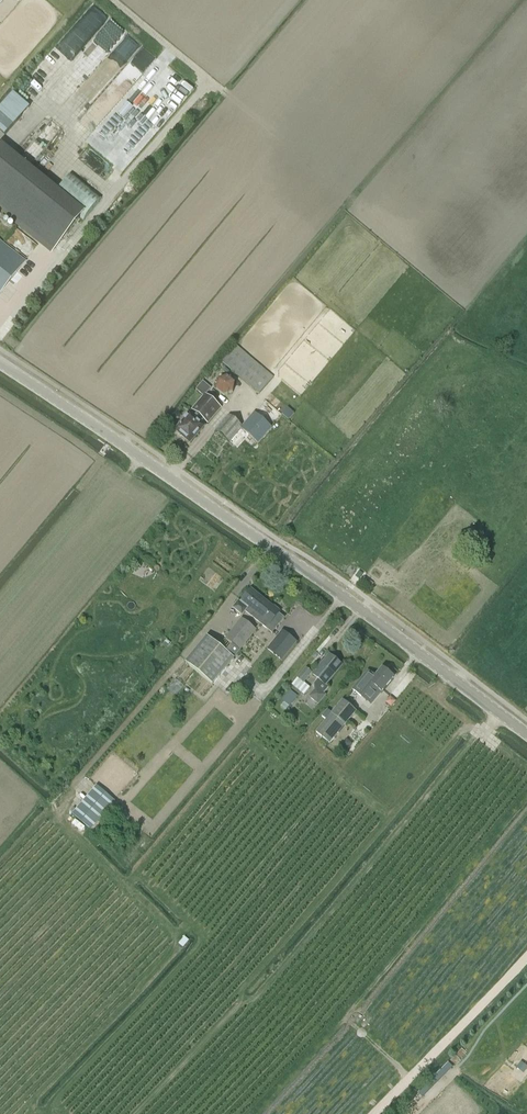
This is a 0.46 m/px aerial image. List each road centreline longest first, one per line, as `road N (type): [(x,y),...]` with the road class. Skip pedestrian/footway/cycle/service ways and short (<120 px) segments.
road 1 (tertiary): [(526,733),(0,363)]
road 2 (track): [(526,801),(345,1019),(409,1080)]
road 3 (track): [(376,1113),(526,957)]

